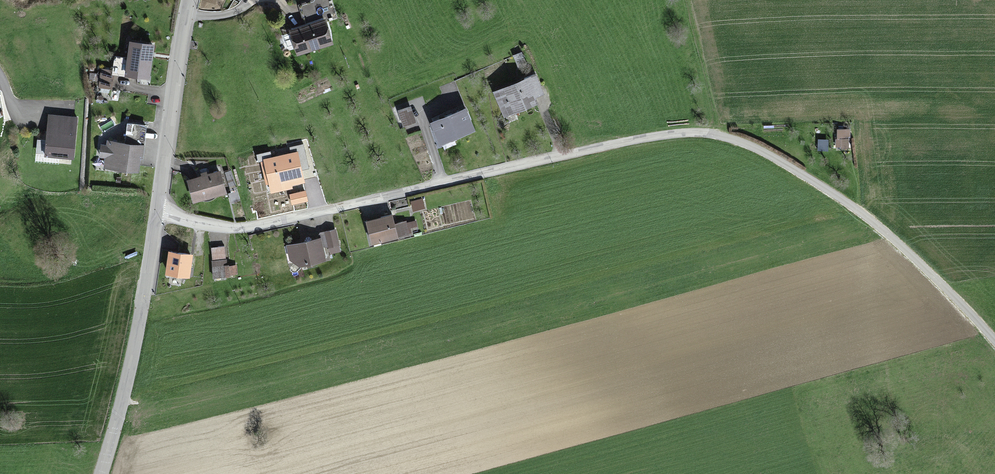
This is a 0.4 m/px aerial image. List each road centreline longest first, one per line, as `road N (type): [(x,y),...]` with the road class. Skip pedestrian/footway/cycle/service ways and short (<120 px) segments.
road 1 (unclassified): [(574,151),(713,131),(764,149),(904,246),(994,340)]
road 2 (residential): [(158,206),(183,222),(228,229),(307,218),(574,151)]
road 3 (tertiary): [(100,473),(125,389),(158,206)]
road 4 (tertiary): [(158,206),(189,0)]
road 5 (track): [(685,0),(713,131)]

